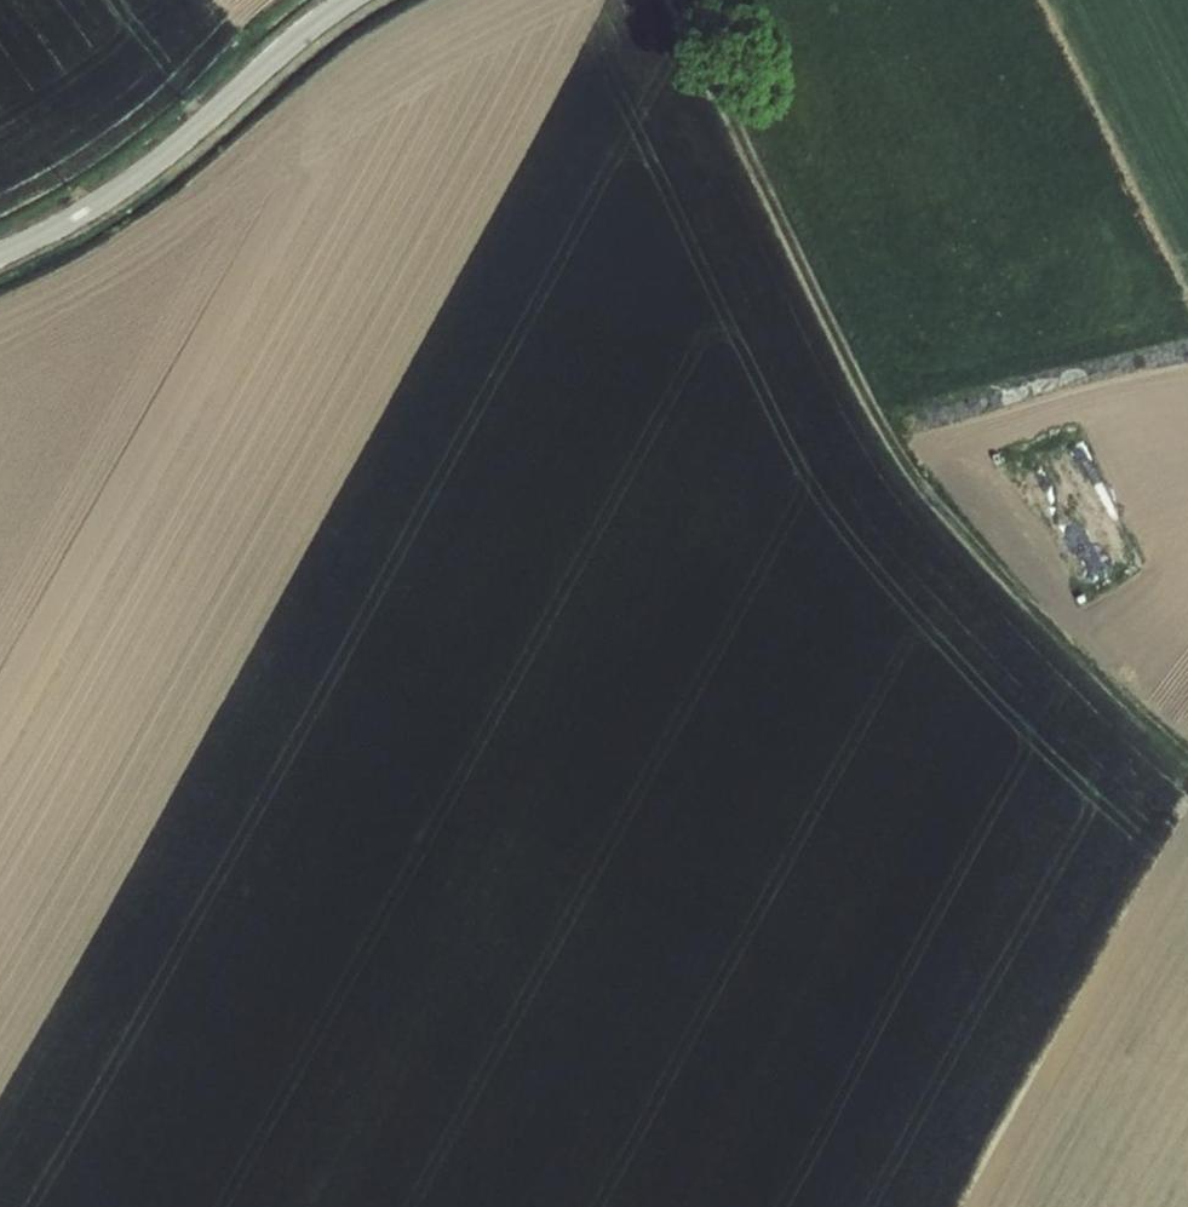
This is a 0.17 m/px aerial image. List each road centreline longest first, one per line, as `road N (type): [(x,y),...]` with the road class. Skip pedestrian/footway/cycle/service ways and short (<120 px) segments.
road 1 (unclassified): [(0,256),(145,172),(351,0)]

